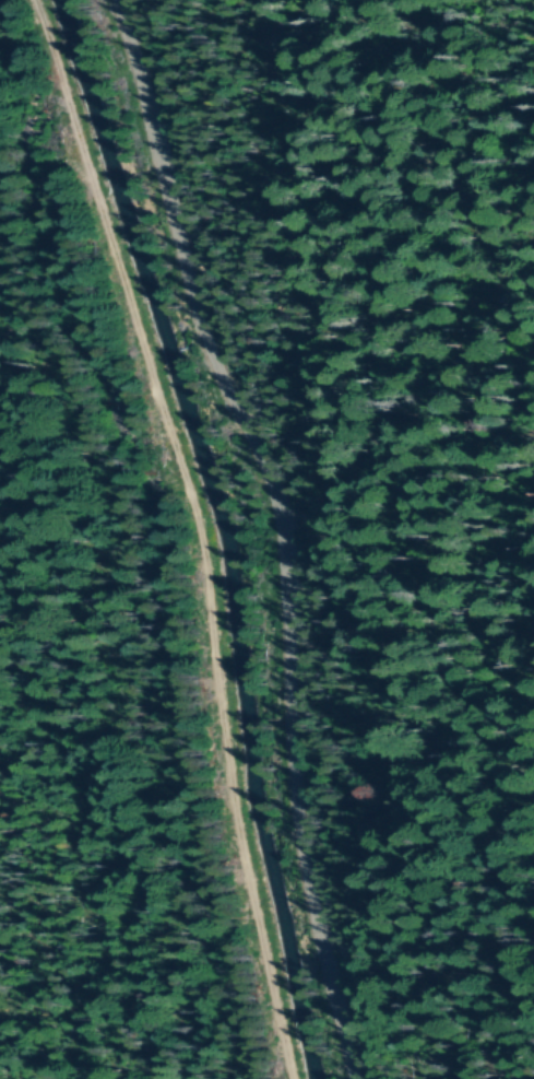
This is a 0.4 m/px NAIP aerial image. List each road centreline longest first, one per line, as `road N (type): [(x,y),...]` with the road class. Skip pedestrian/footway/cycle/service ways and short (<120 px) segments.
road 1 (residential): [(360,1078),(323,933),(294,588),(239,399),(161,235),(157,143),(119,0)]
road 2 (track): [(36,0),(203,525),(233,771),(295,1078)]

